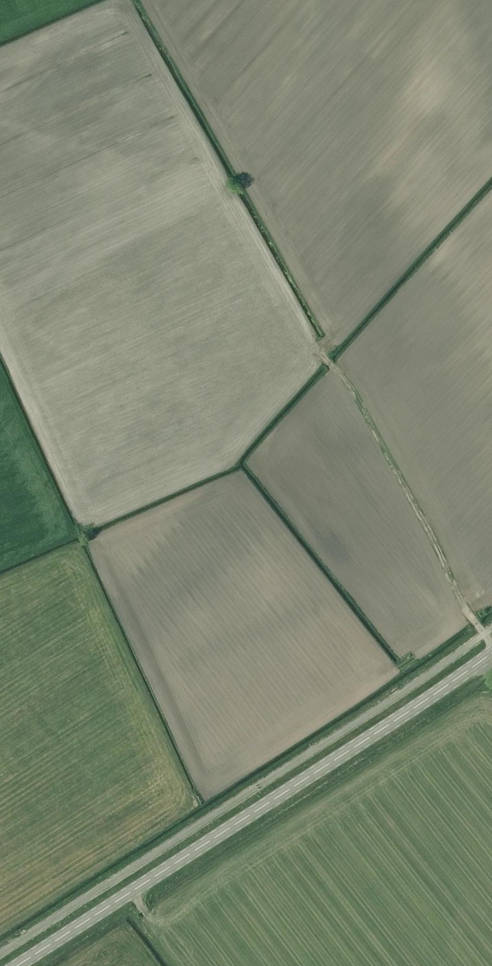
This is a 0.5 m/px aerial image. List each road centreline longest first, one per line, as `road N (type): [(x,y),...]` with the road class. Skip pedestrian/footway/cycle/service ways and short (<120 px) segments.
road 1 (secondary): [(16,965),(491,652)]

